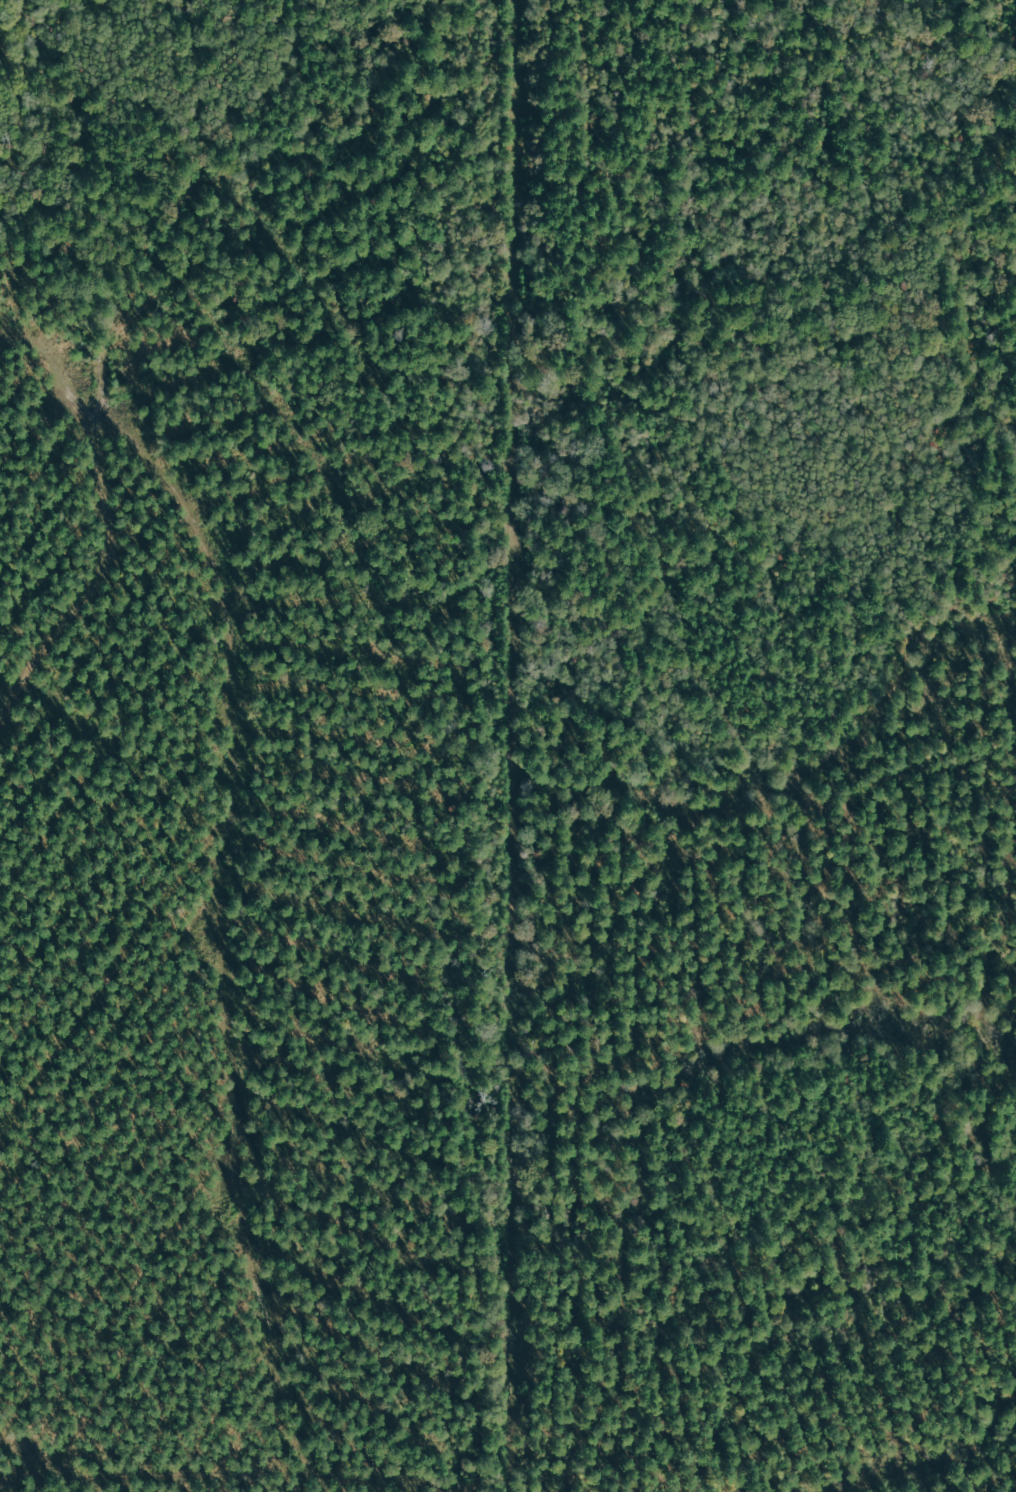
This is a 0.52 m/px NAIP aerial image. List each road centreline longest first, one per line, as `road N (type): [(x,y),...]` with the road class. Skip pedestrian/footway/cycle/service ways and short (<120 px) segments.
road 1 (residential): [(824,1491),(884,1450),(1015,1446)]

